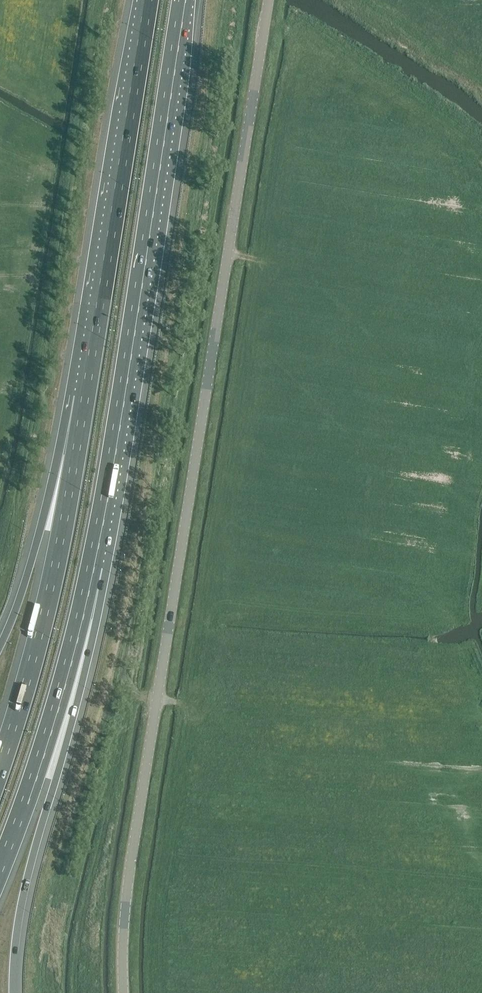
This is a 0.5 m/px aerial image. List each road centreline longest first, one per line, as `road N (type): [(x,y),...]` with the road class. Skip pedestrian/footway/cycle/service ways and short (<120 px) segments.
road 1 (unclassified): [(123,992),(125,918),(269,0)]
road 2 (motorway): [(91,567),(182,0)]
road 3 (motorway): [(13,992),(19,908),(94,633),(91,567)]
road 4 (motorway): [(148,0),(82,398)]
road 5 (motorway): [(82,398),(33,662),(0,767)]
road 6 (motorway): [(0,869),(67,668),(91,567)]
road 7 (motorway): [(82,398),(0,646)]

